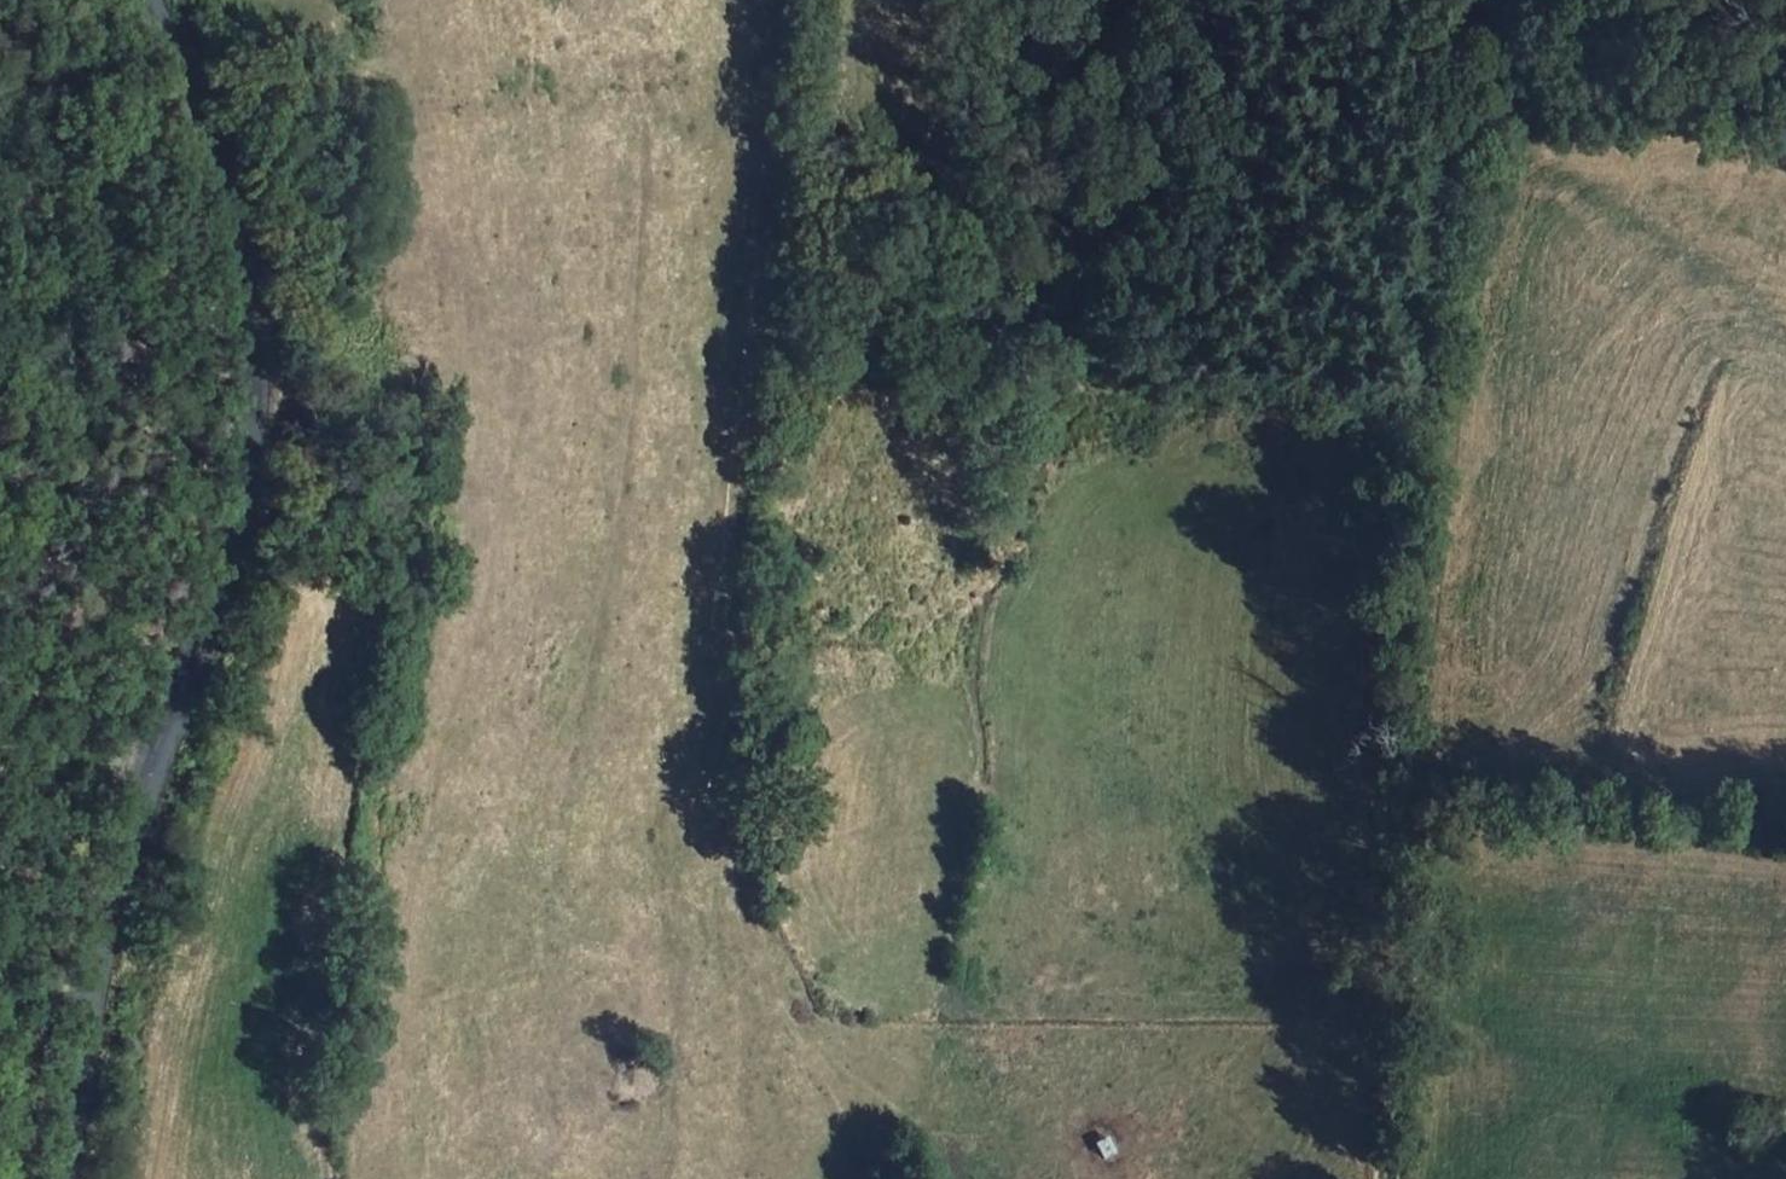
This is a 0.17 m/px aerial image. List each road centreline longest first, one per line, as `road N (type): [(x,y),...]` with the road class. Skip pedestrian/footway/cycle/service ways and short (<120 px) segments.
road 1 (secondary): [(63,1178),(102,933),(207,635),(244,494),(250,419),(236,246),(149,0)]
road 2 (track): [(1427,171),(1378,701),(1380,1178)]
road 3 (track): [(1700,0),(1565,77),(1427,171)]

